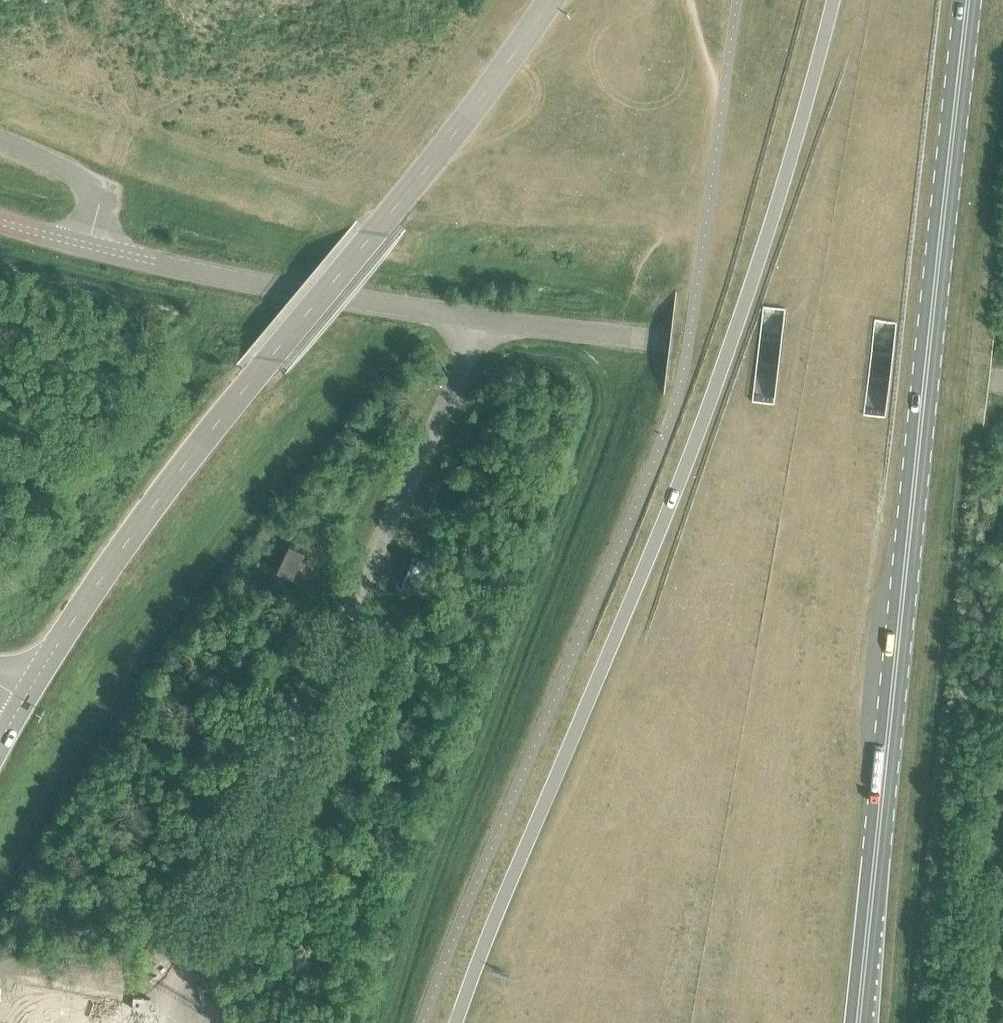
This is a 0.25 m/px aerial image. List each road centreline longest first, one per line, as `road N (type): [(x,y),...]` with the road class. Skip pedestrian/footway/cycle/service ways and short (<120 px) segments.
road 1 (primary): [(832,0),(791,155),(698,432),(455,1022)]
road 2 (primary): [(858,1022),(966,0)]
road 3 (tertiary): [(988,381),(361,301),(0,222)]
road 4 (unclassified): [(25,696),(150,507),(463,121),(550,0)]

